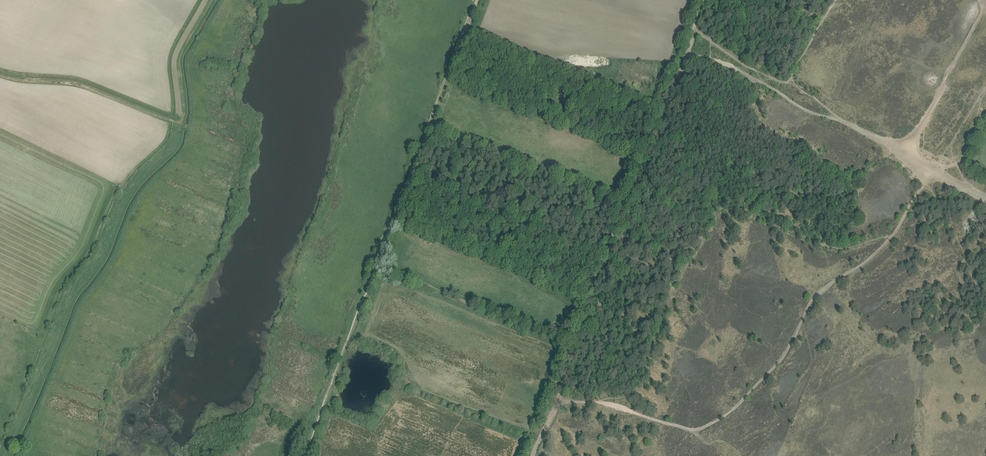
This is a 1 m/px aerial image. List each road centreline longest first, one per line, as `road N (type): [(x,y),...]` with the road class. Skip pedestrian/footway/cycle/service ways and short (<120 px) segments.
road 1 (track): [(304,455),(477,0)]
road 2 (track): [(556,402),(618,405),(698,430),(734,409),(772,370),(811,299),(831,285)]
road 3 (track): [(207,0),(176,58),(179,122),(78,85),(0,76)]
road 4 (track): [(711,42),(939,172)]
road 5 (track): [(840,121),(732,68),(686,56)]

